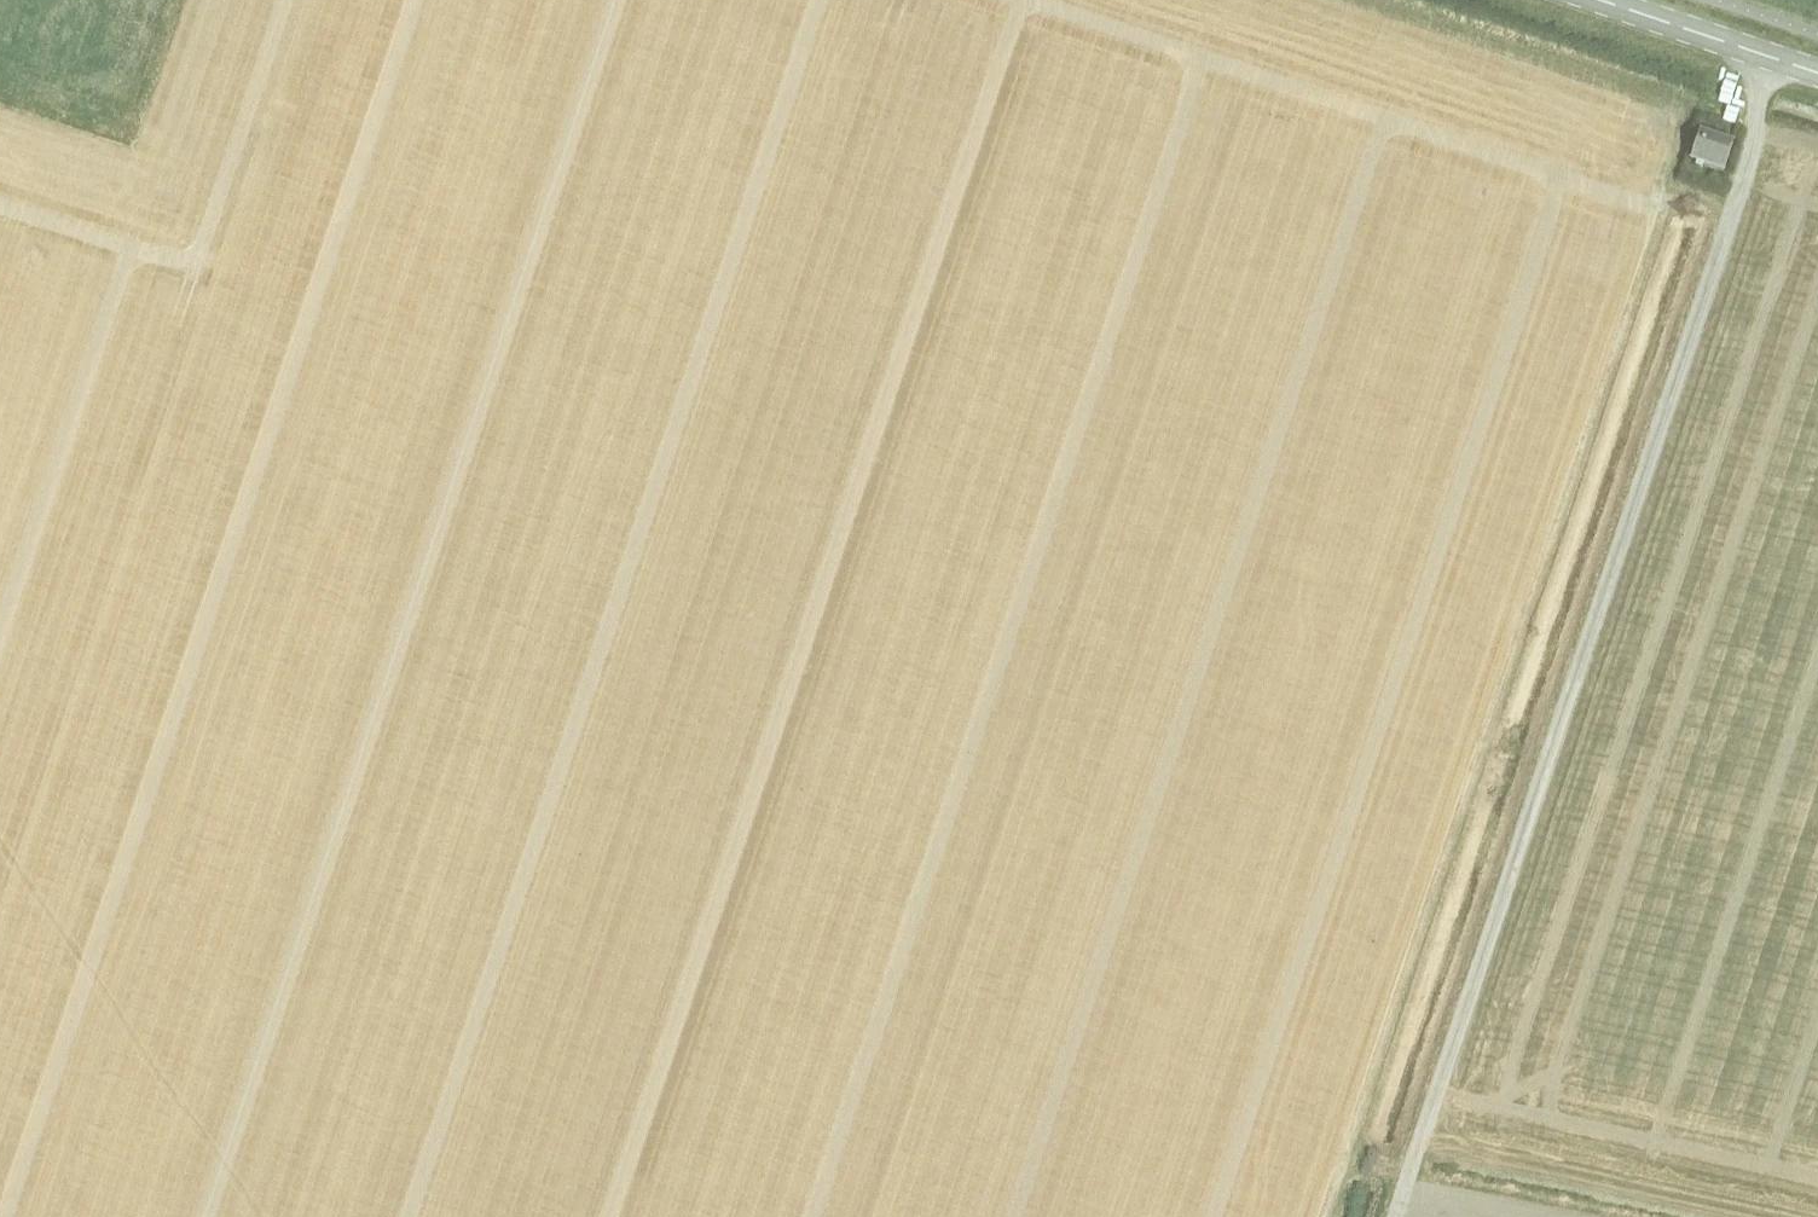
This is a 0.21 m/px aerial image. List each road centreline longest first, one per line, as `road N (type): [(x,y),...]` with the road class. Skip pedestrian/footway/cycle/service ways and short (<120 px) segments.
road 1 (track): [(1391,1216),(1753,118),(1758,51)]
road 2 (secondary): [(1817,71),(1603,0)]

